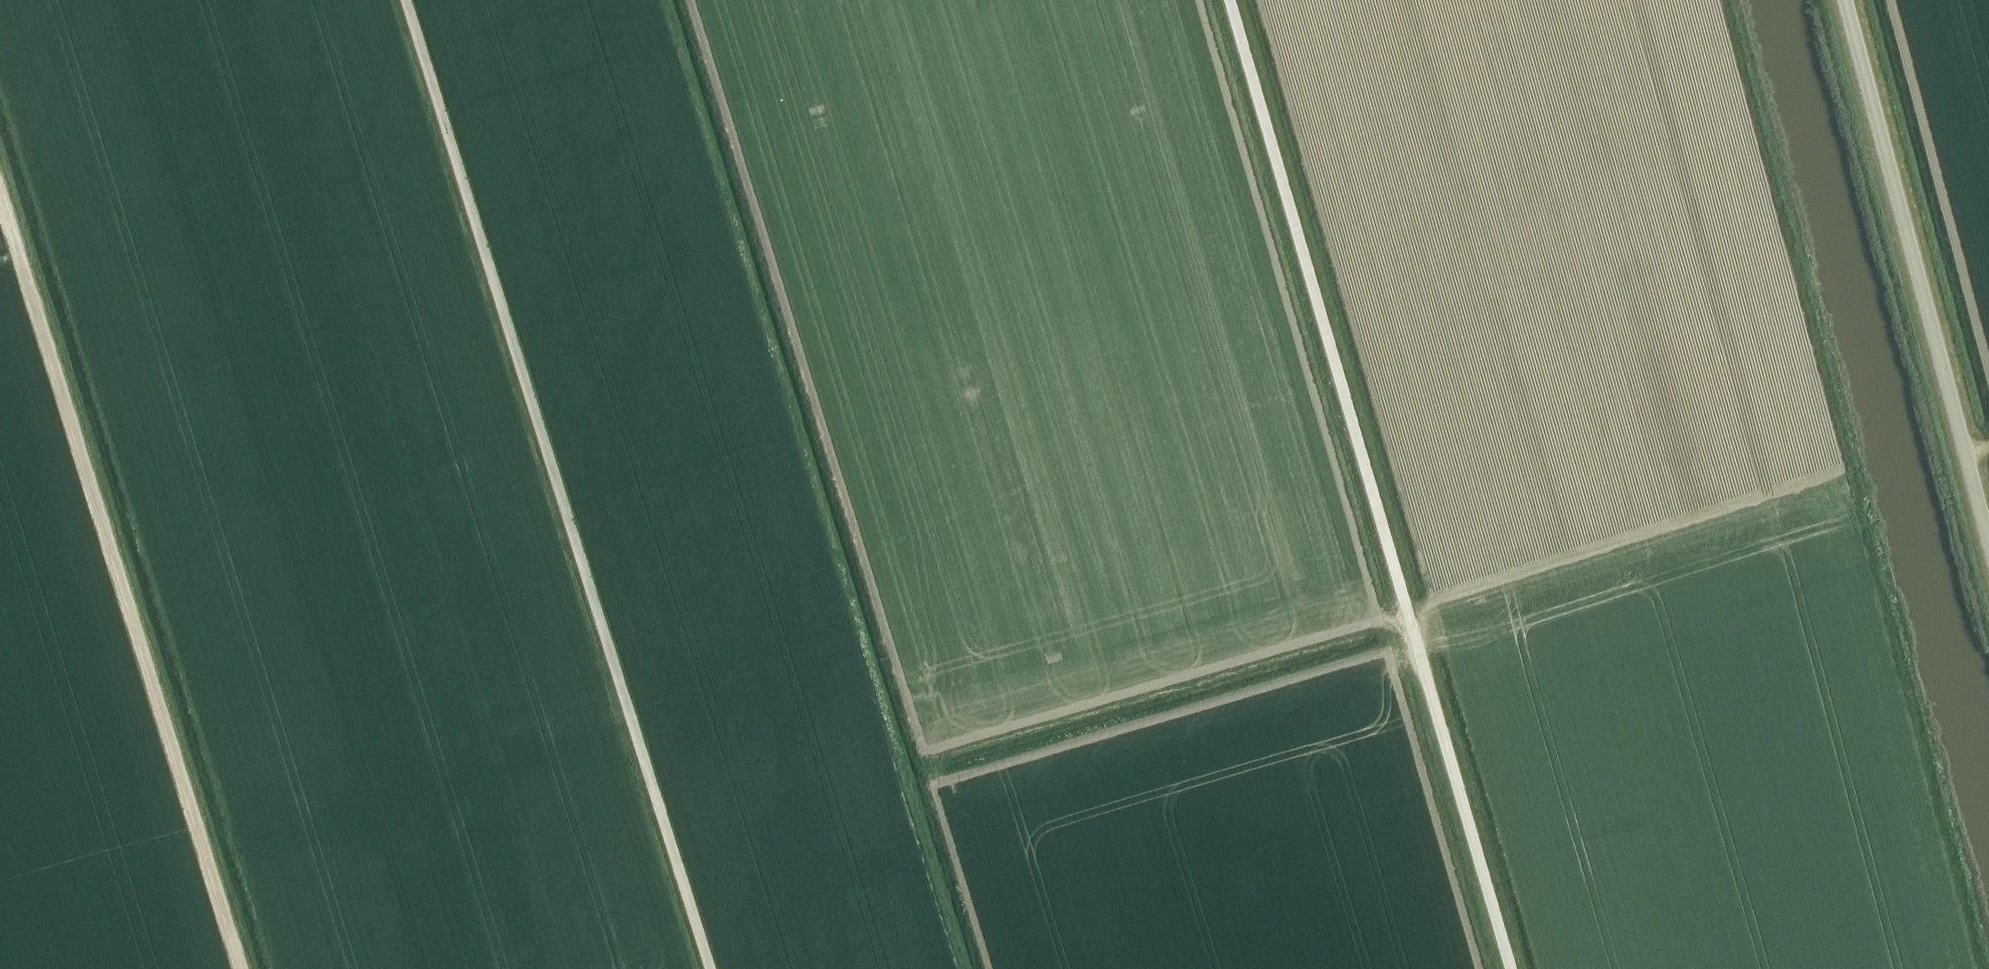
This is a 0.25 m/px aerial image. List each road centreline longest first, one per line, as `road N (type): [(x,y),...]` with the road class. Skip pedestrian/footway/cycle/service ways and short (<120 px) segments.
road 1 (track): [(1228,0),(1509,968)]
road 2 (unclassified): [(1988,547),(1842,0)]

